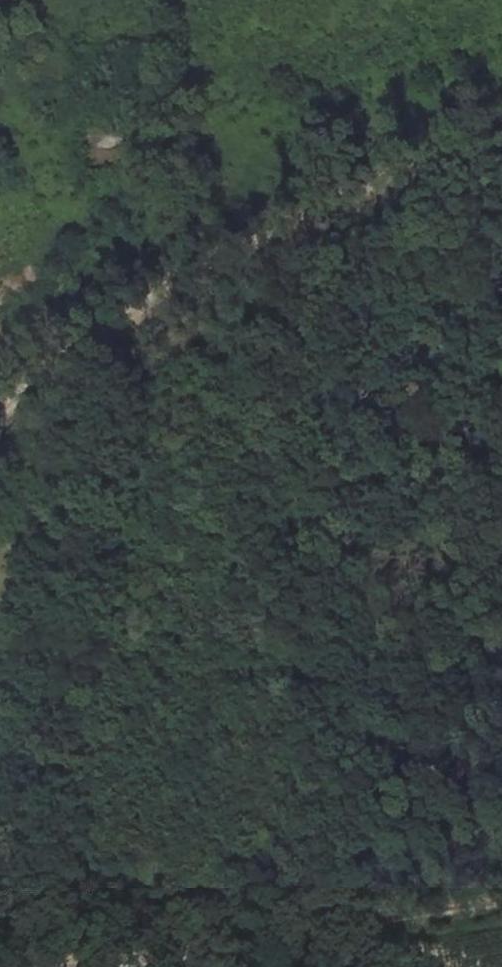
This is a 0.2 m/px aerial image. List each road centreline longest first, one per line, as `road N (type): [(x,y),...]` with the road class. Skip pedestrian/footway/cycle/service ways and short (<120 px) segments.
road 1 (track): [(0,419),(91,336),(253,234),(501,135)]
road 2 (track): [(501,899),(33,966)]

